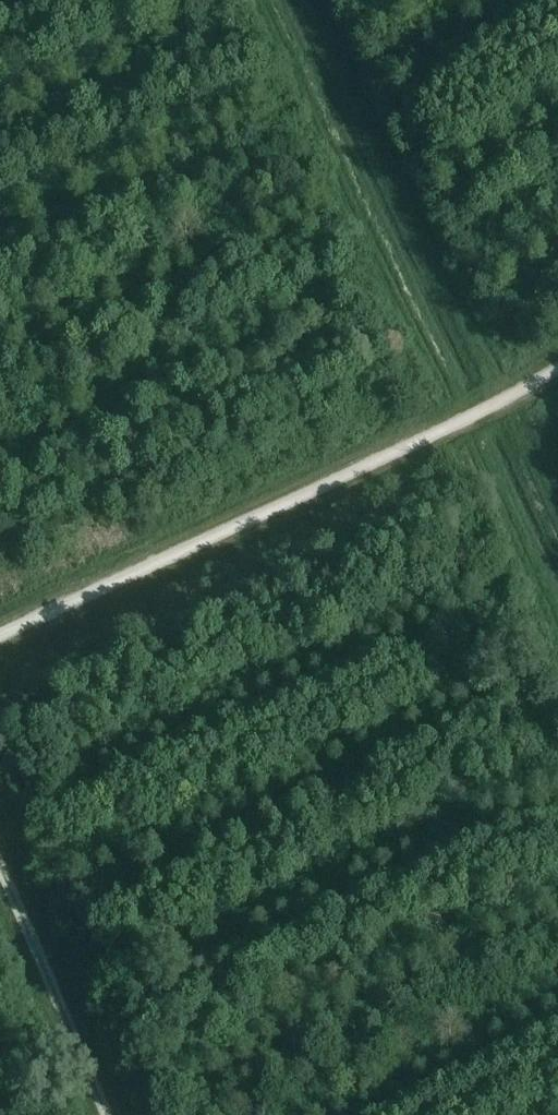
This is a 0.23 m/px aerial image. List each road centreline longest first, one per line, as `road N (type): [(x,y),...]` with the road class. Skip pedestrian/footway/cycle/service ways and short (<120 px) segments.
road 1 (track): [(557,367),(464,424),(0,637)]
road 2 (track): [(0,861),(107,1114)]
road 3 (track): [(557,629),(464,424)]

